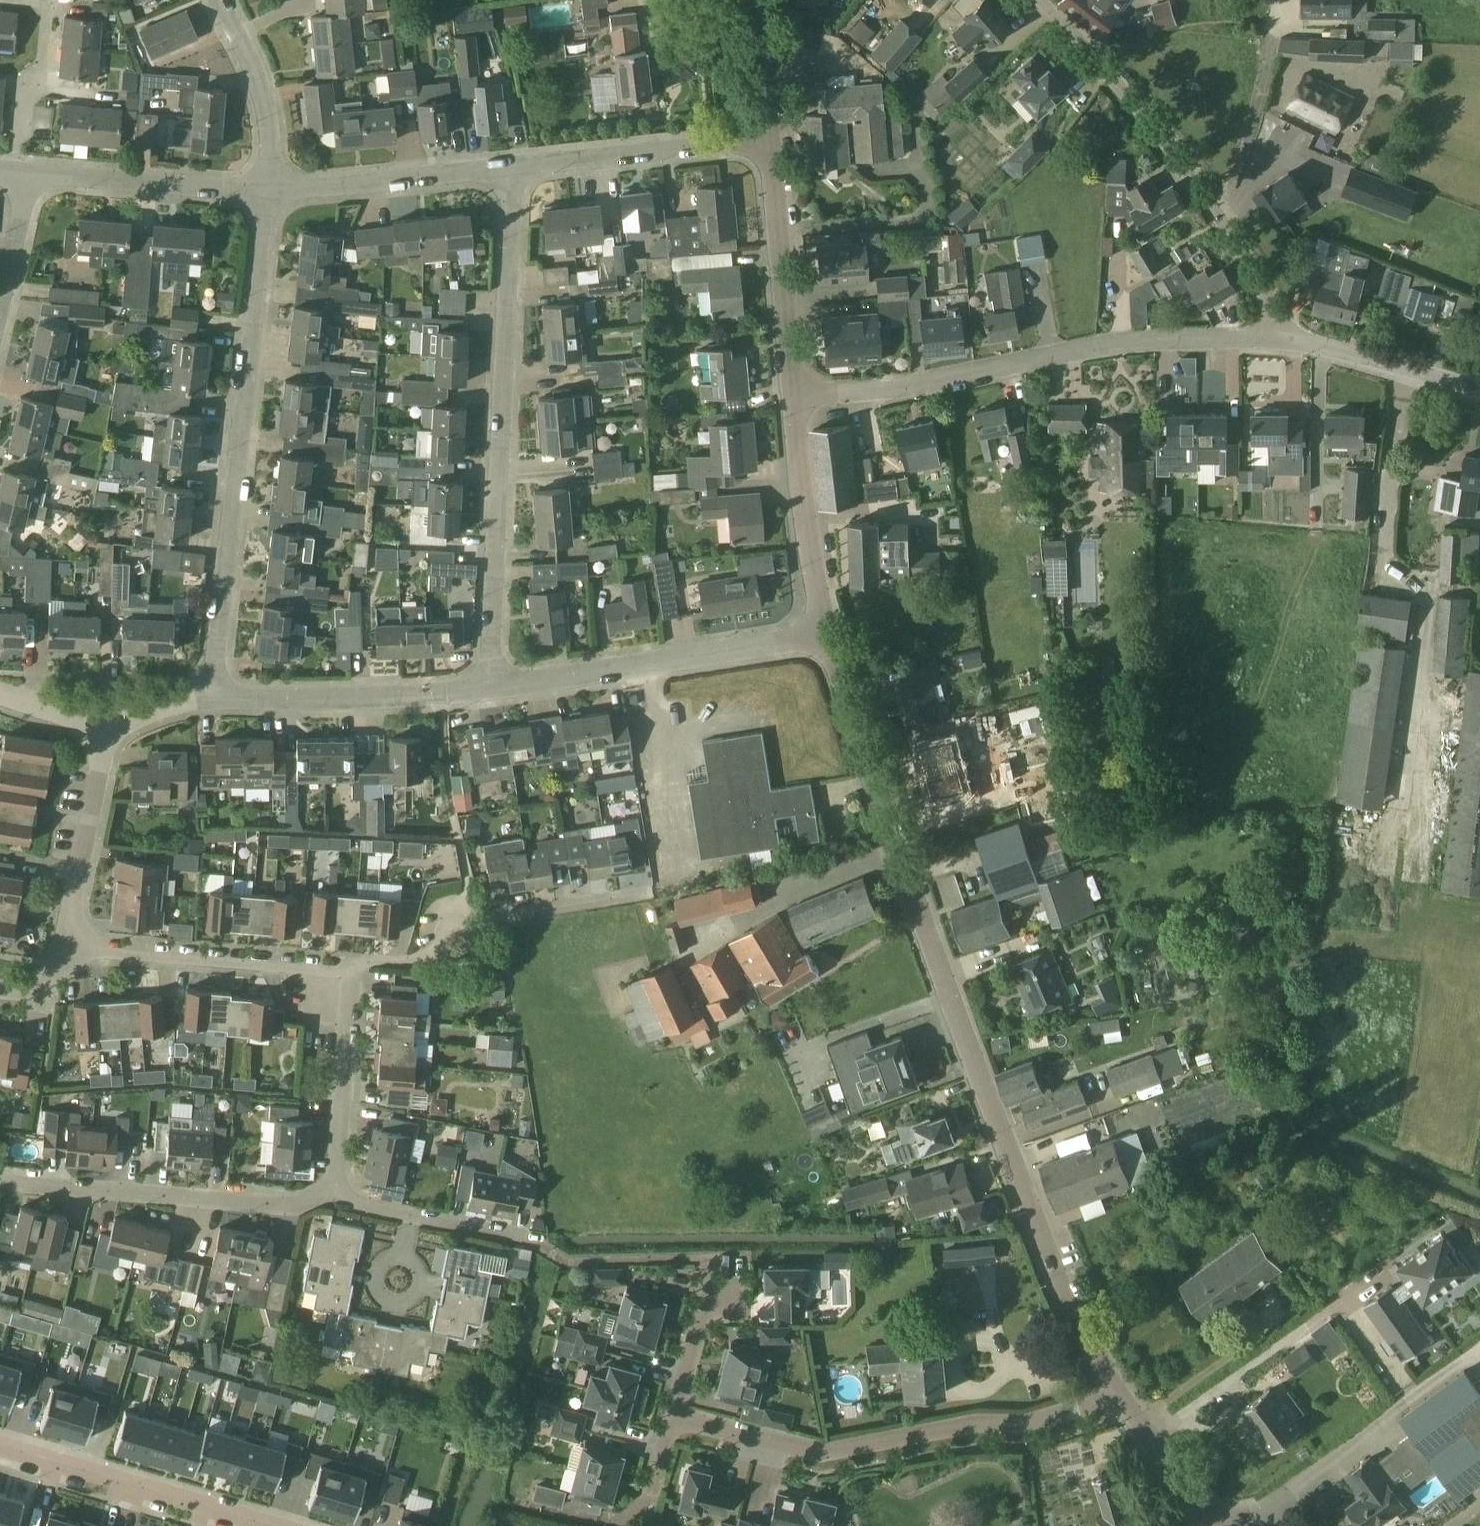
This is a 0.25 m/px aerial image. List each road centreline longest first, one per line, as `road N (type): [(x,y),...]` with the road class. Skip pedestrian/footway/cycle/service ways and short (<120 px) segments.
road 1 (residential): [(1118,1394),(1058,1279),(903,874),(828,640)]
road 2 (residential): [(491,691),(518,167)]
road 3 (residential): [(211,696),(272,191)]
road 4 (residential): [(793,398),(901,388),(1132,341),(1276,339)]
road 5 (residential): [(675,1420),(829,1454),(979,1423),(1027,1426),(1118,1394)]
road 6 (residential): [(1276,339),(1273,308),(1199,182),(1039,0)]
road 7 (residential): [(491,691),(828,640)]
road 8 (residential): [(336,1197),(292,1206),(4,1180)]
road 9 (residential): [(352,969),(404,963),(479,923),(650,893)]
road 10 (residential): [(352,969),(64,945)]
road 11 (residential): [(0,1445),(276,1525)]
road 12 (residential): [(211,696),(491,691)]
road 13 (residential): [(793,398),(768,143)]
road 14 (residential): [(518,167),(768,143)]
road 15 (residential): [(272,191),(518,167)]
road 16 (residential): [(828,640),(793,398)]
road 17 (residential): [(33,170),(272,191)]
road 18 (residential): [(336,1197),(352,969)]
road 19 (residential): [(16,169),(25,93),(46,78),(52,6),(0,2)]
road 20 (residential): [(64,945),(107,727)]
road 21 (residential): [(1276,339),(1479,390)]
road 22 (residential): [(675,1420),(720,1258)]
road 23 (residential): [(1214,1525),(1118,1394)]
road 24 (residential): [(272,191),(267,107),(242,40)]
road 25 (residential): [(0,311),(33,170)]
road 26 (residential): [(768,143),(755,0)]
road 27 (residential): [(529,1240),(410,1214)]

